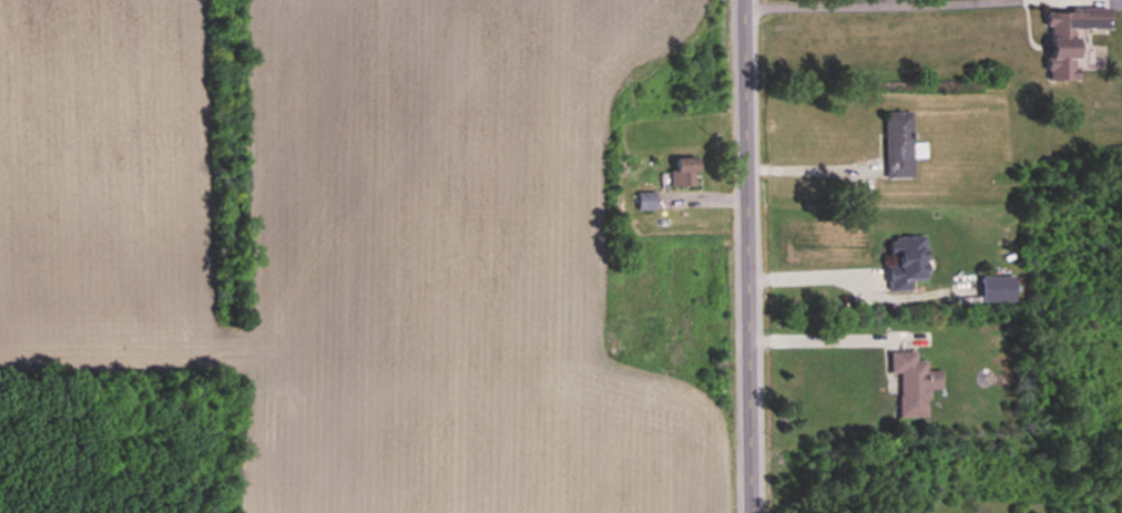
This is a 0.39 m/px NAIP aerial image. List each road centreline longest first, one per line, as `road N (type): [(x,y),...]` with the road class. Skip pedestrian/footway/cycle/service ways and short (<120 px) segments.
road 1 (tertiary): [(748,512),(742,0)]

